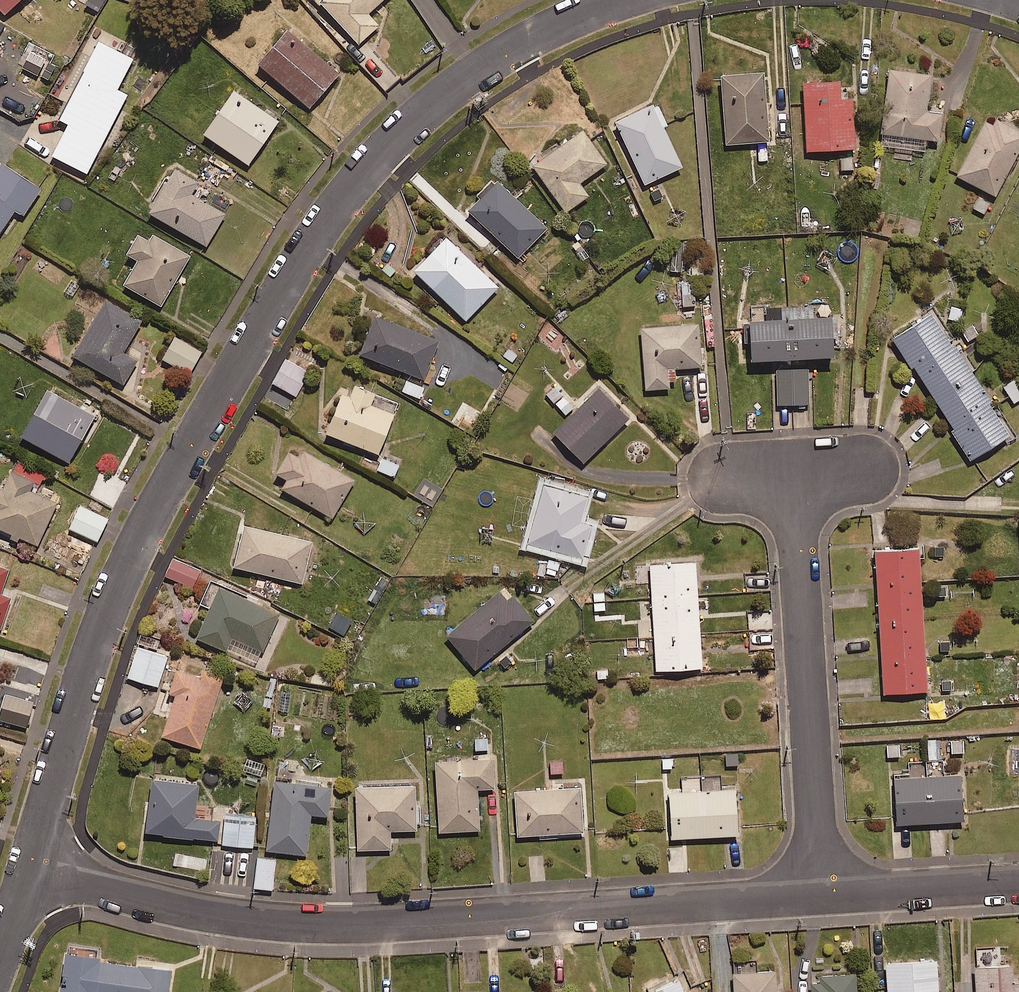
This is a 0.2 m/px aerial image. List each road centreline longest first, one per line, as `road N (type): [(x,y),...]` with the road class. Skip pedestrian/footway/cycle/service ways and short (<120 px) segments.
road 1 (residential): [(618,0),(479,67),(394,138),(321,222),(188,442),(109,597),(32,872)]
road 2 (residential): [(821,894),(303,925),(229,918),(32,872)]
road 3 (residential): [(793,476),(821,894)]
road 4 (residential): [(1018,882),(821,894)]

